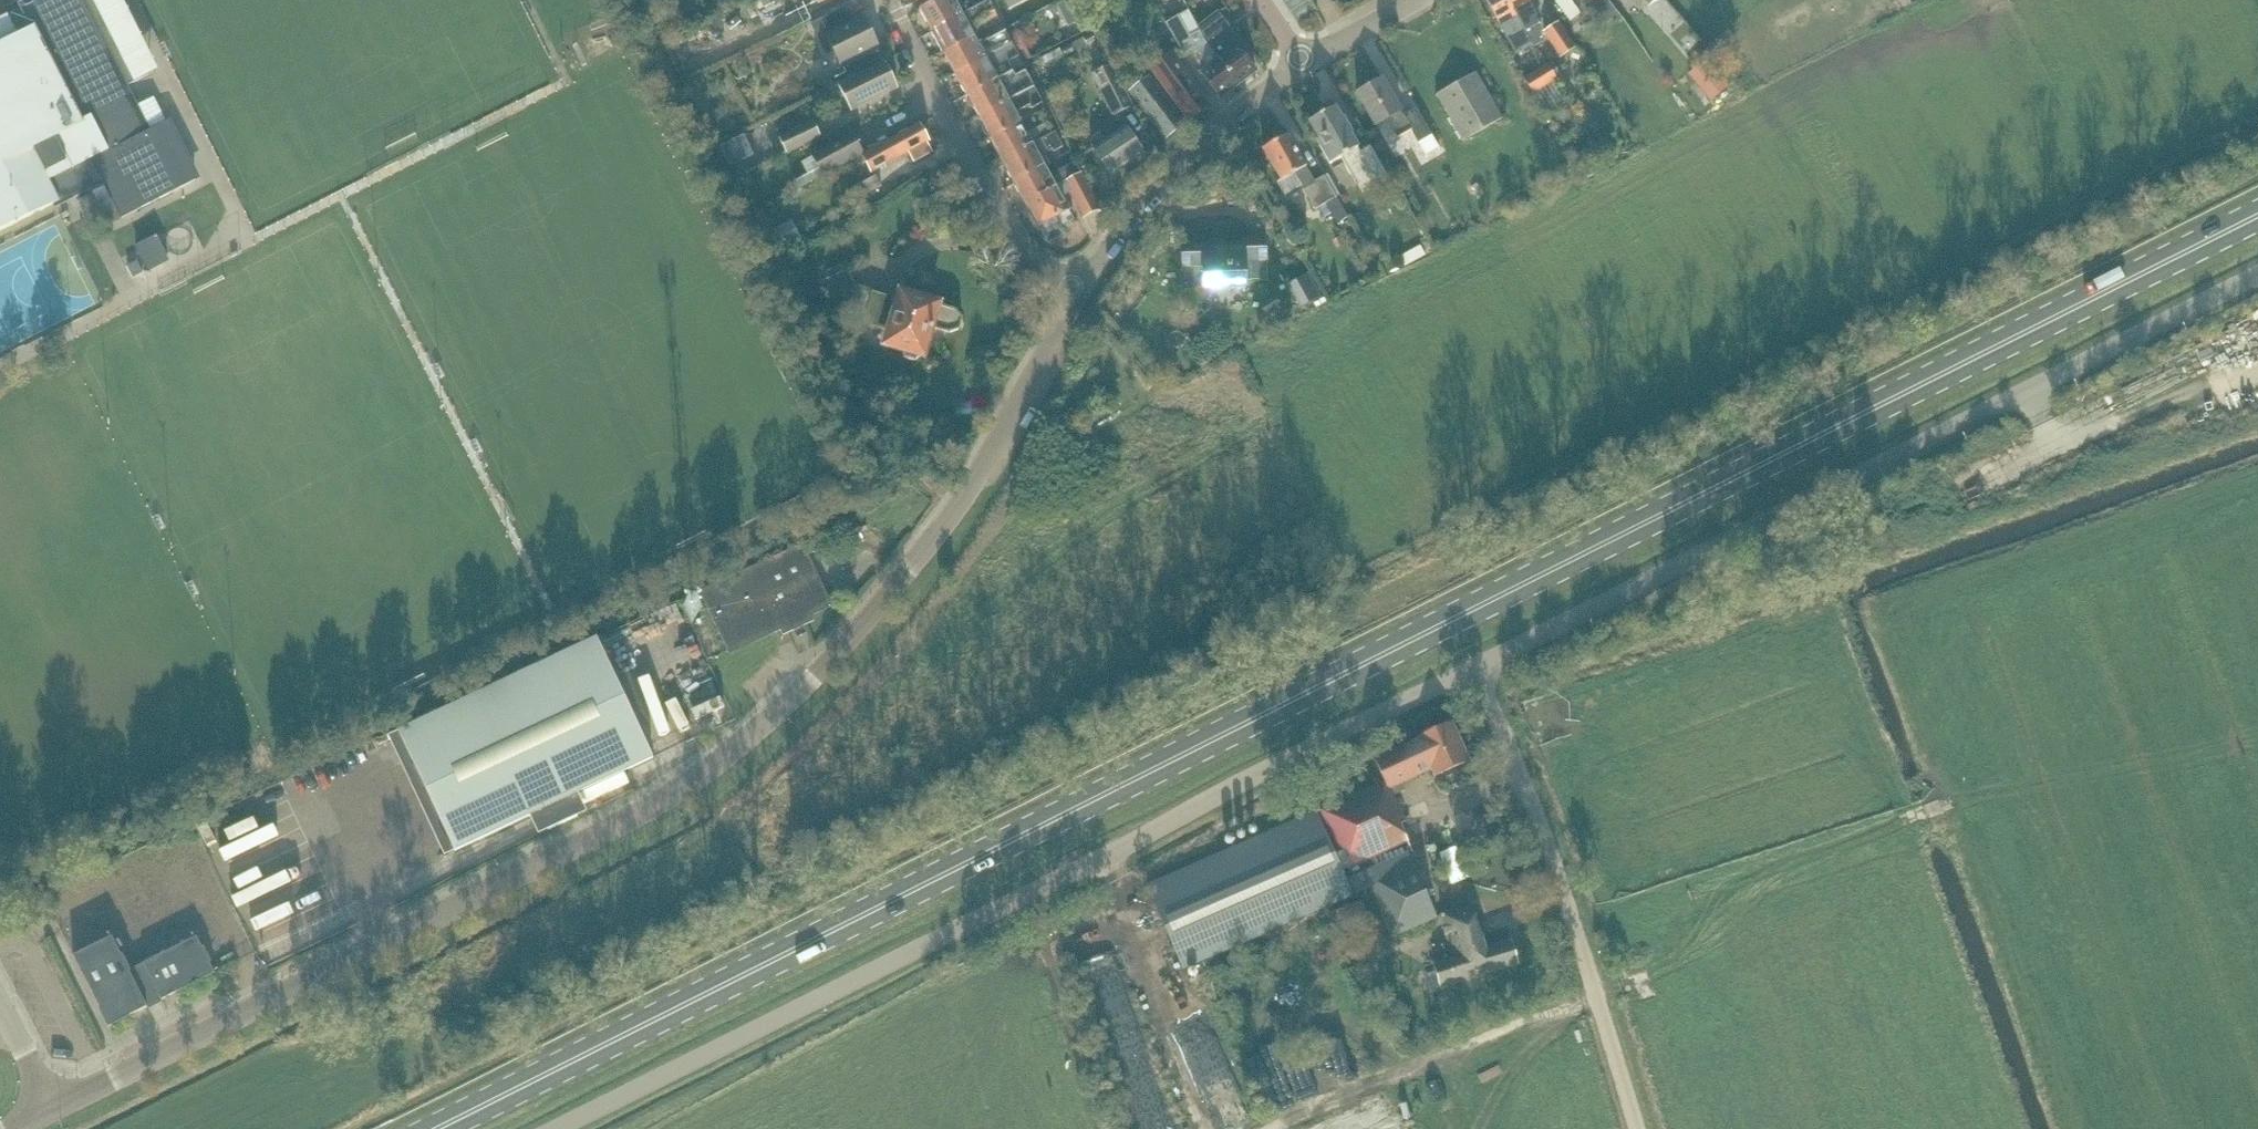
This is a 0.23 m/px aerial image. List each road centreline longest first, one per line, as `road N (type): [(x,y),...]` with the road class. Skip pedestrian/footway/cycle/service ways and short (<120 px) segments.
road 1 (primary): [(435,1128),(2257,217)]
road 2 (unclassified): [(54,1111),(513,884),(723,763),(866,624),(933,540),(990,457),(1082,289)]
road 3 (unclassified): [(565,1128),(1472,668)]
road 4 (unclassified): [(1472,668),(2257,275)]
road 5 (unclassified): [(1637,1128),(1536,815),(1472,668)]
road 6 (residential): [(1082,289),(1027,252),(890,0)]
road 7 (unclassified): [(1082,289),(1199,135),(1305,61)]
road 8 (unclassified): [(1305,61),(1415,0)]

